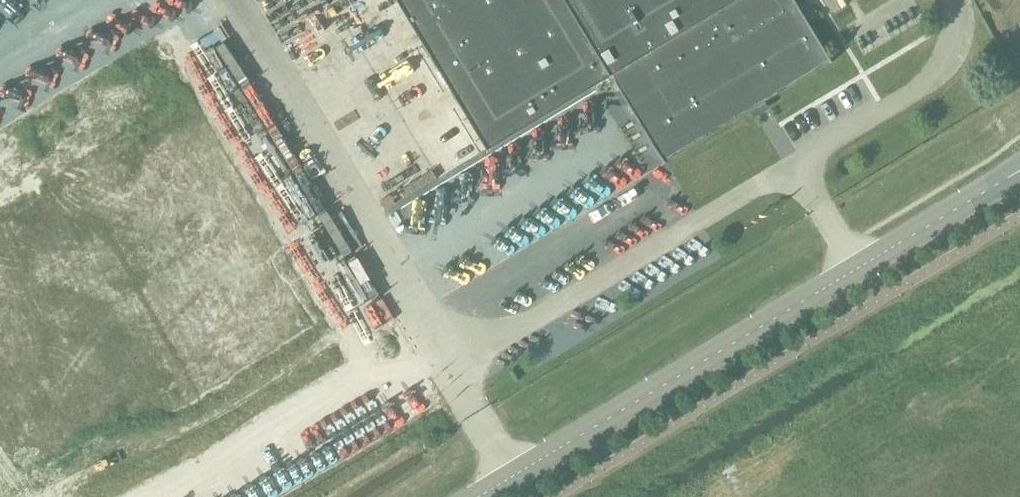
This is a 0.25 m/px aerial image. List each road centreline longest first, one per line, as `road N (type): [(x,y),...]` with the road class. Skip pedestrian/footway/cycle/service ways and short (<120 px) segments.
road 1 (unclassified): [(478,496),(1019,172)]

